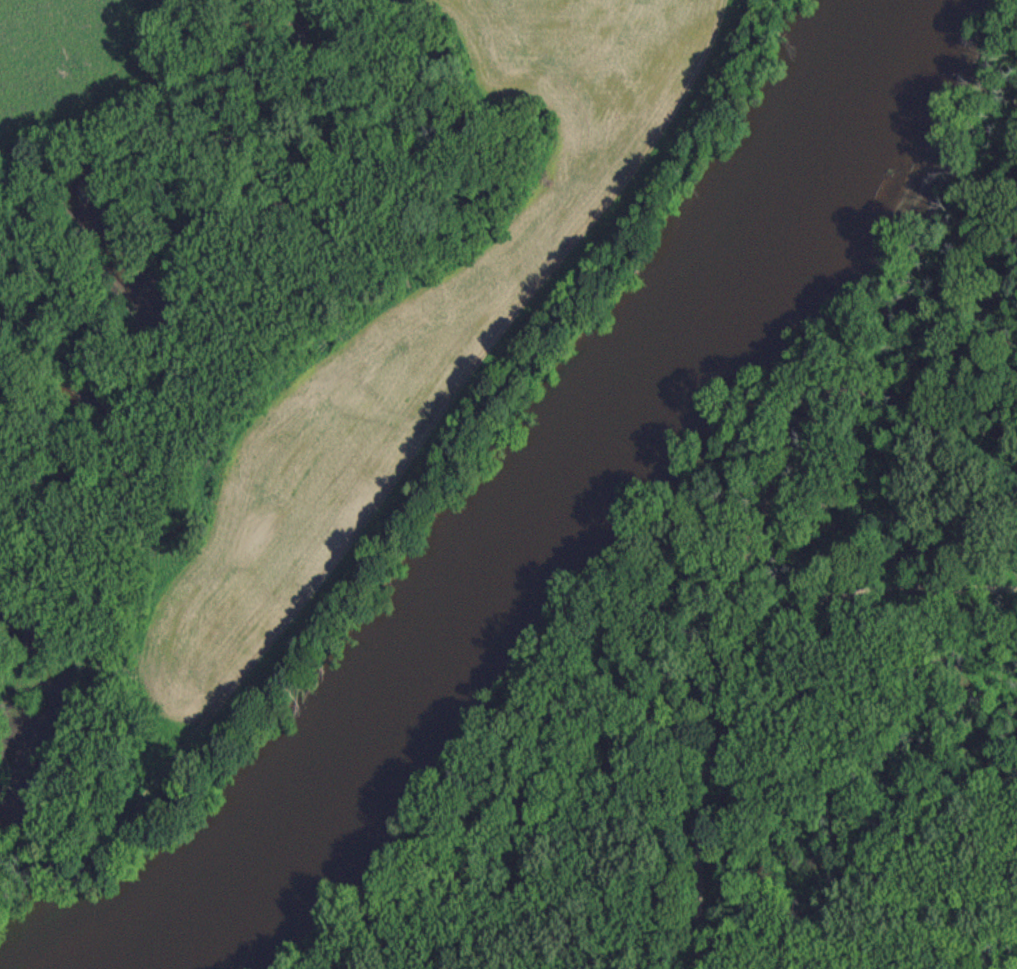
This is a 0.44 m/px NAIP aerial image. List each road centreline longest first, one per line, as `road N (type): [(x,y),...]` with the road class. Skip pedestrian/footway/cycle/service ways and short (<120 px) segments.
road 1 (residential): [(700,968),(716,716),(730,670),(755,640),(775,617),(1016,600)]

